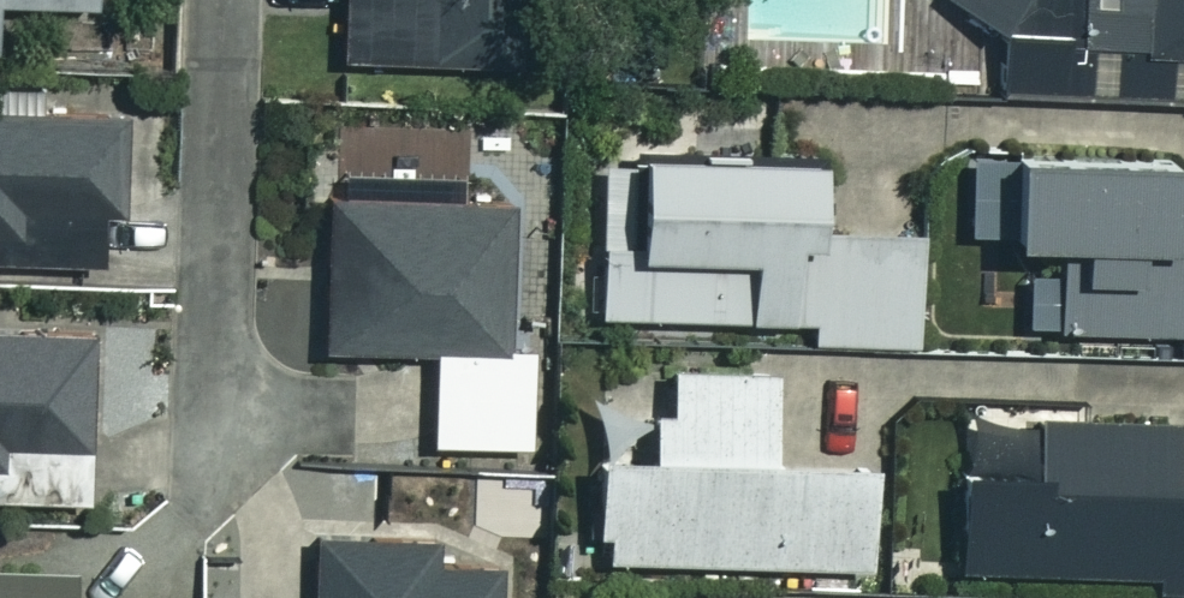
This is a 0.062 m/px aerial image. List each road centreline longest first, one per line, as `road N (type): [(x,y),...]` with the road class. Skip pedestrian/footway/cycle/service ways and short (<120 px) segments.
road 1 (residential): [(225,0),(212,472)]

